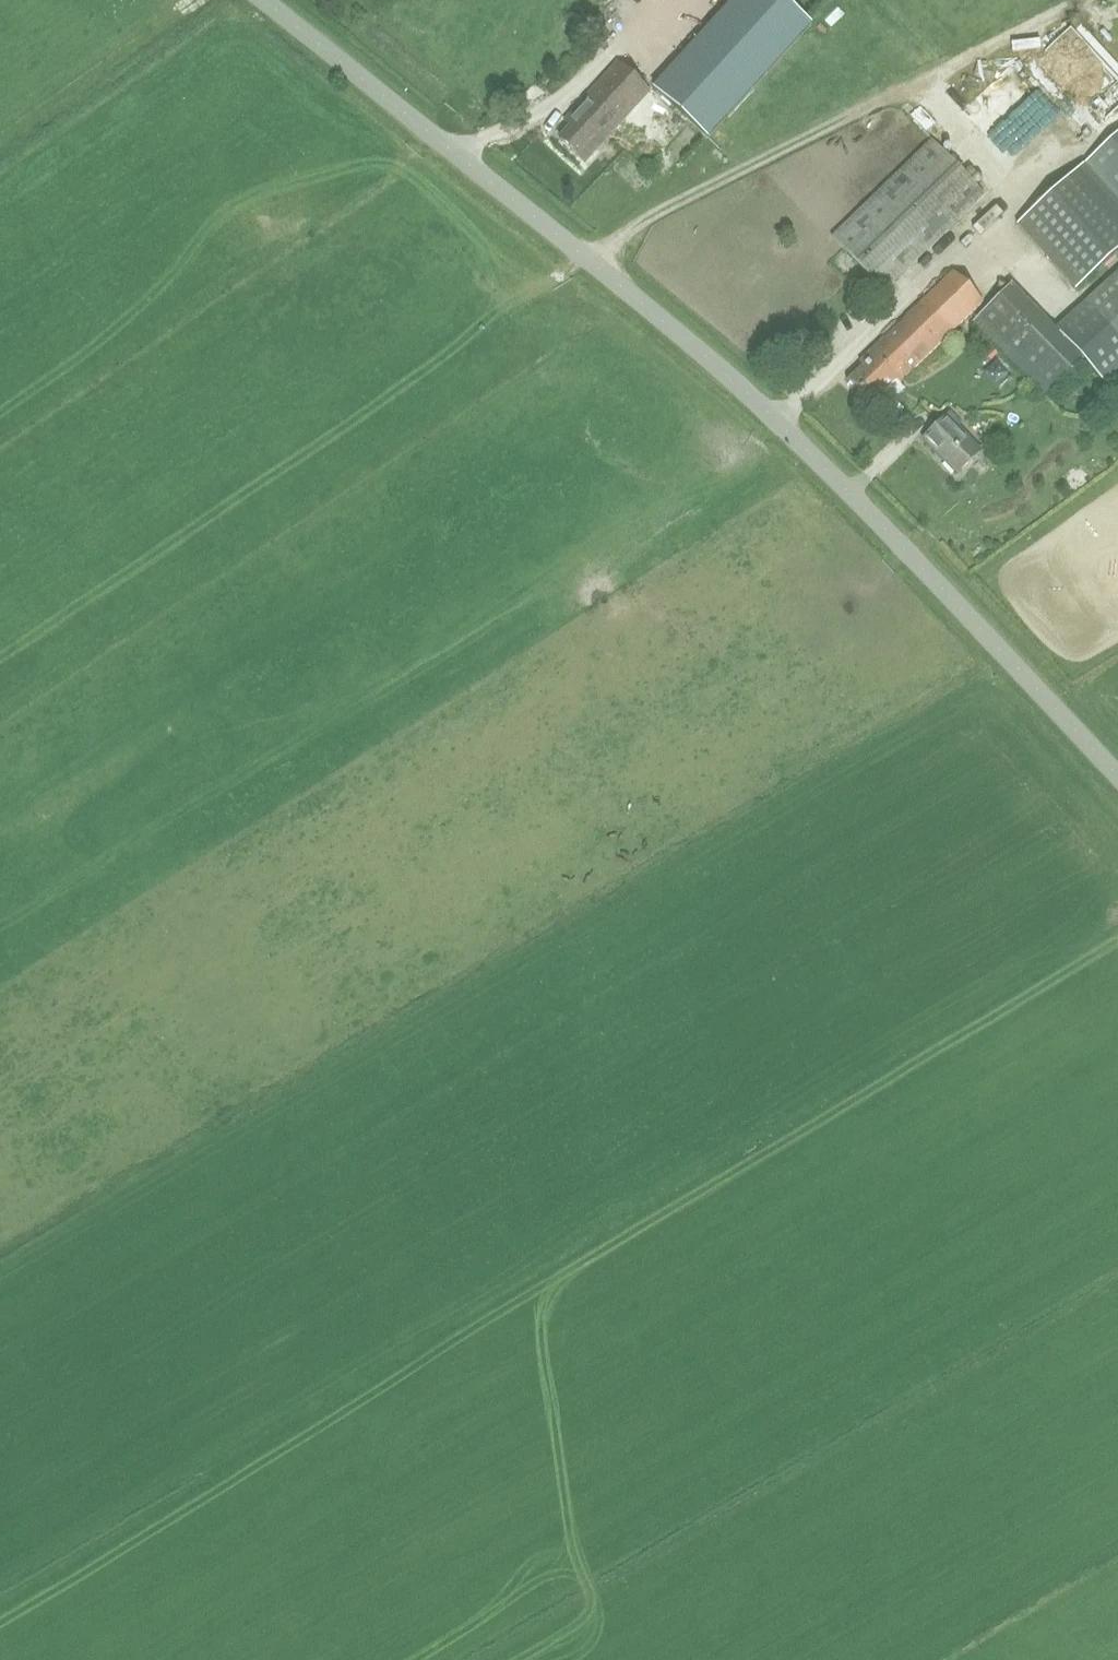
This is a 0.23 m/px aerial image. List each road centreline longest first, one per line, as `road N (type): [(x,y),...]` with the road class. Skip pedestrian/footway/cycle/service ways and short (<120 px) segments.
road 1 (unclassified): [(1117,764),(865,489),(649,301),(267,0)]

